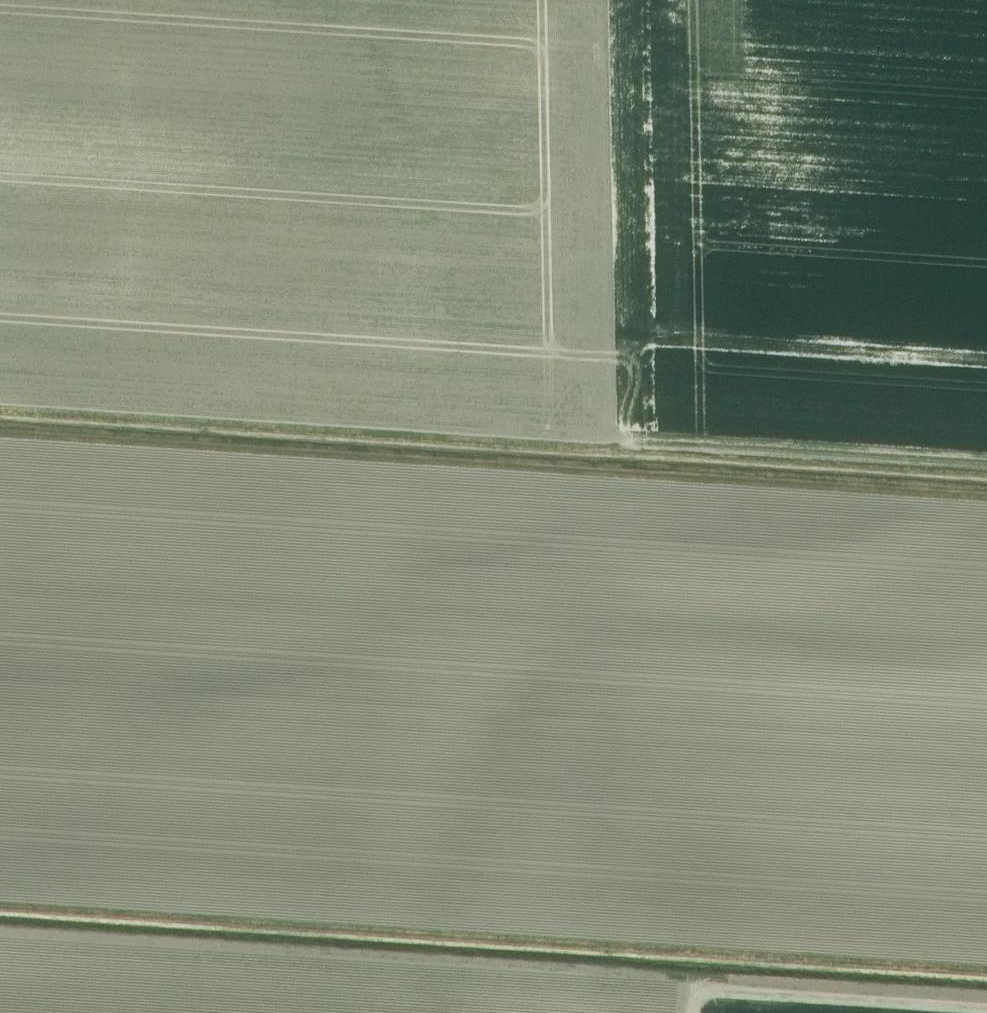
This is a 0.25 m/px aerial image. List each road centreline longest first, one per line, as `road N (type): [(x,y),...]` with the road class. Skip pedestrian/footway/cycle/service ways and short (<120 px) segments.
road 1 (track): [(986,358),(625,334)]
road 2 (track): [(964,1012),(699,995),(697,1012)]

